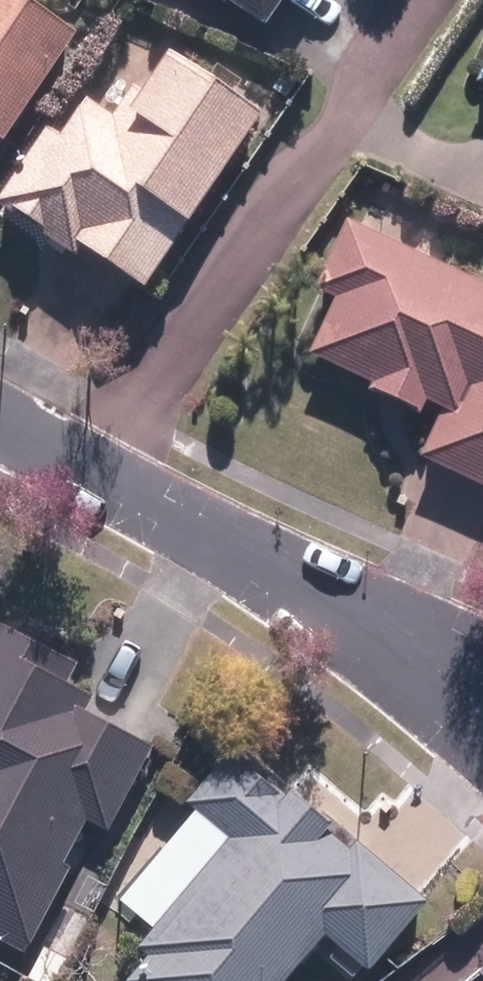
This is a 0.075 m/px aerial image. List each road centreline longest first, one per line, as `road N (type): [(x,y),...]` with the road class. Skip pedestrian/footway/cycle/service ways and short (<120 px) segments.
road 1 (residential): [(0,425),(399,641)]
road 2 (residential): [(482,741),(399,641)]

